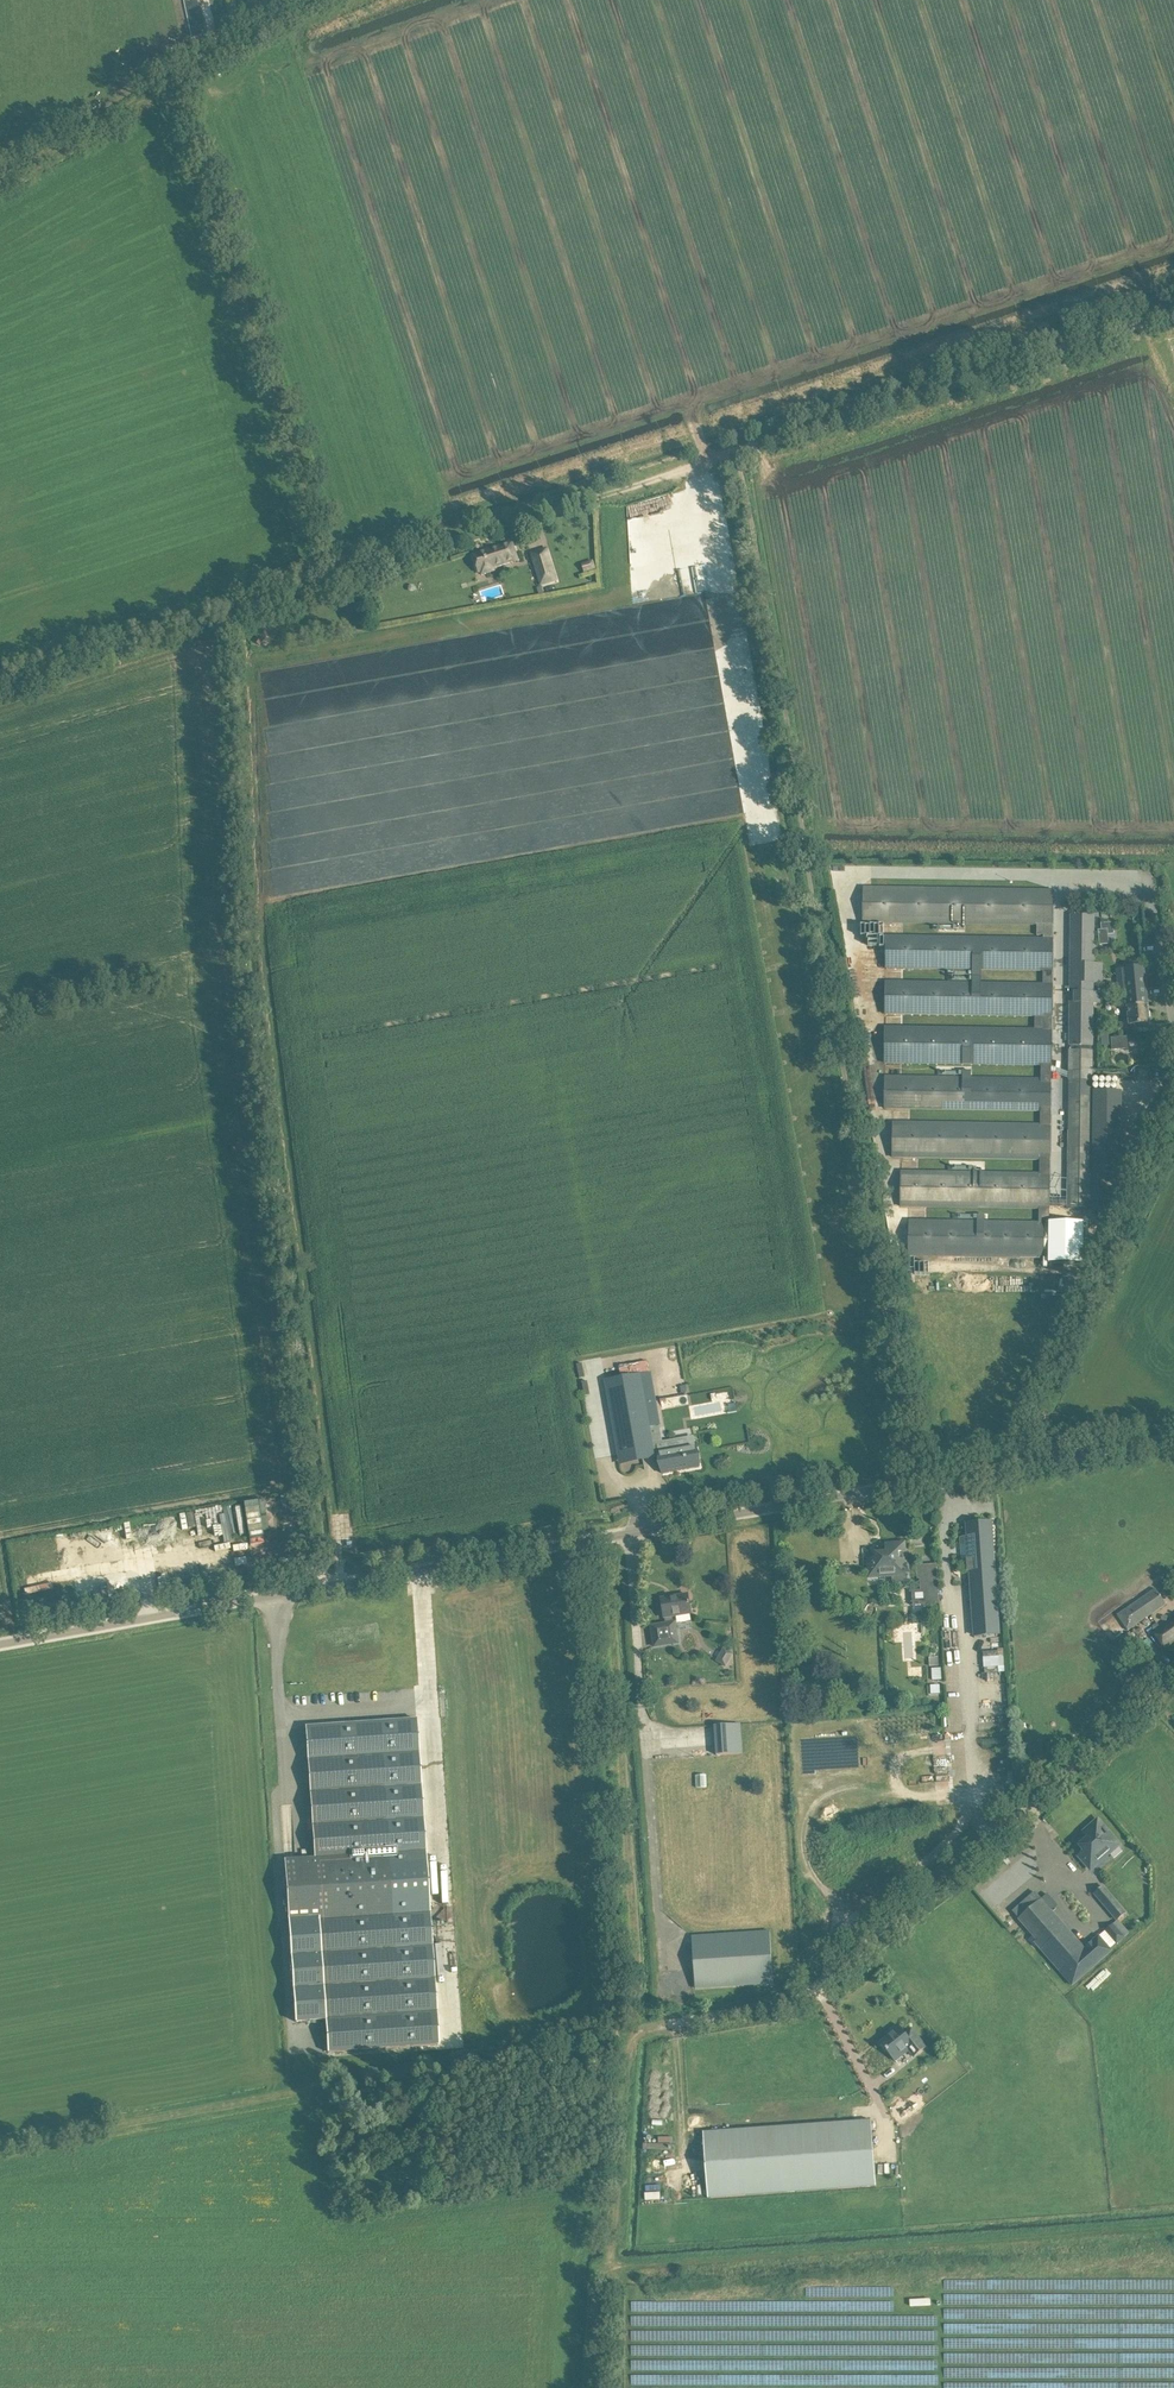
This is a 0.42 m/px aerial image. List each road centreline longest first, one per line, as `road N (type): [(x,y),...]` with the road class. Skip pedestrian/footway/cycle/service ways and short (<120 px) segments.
road 1 (unclassified): [(0,687),(1173,312)]
road 2 (unclassified): [(0,1643),(1173,1441)]
road 3 (track): [(244,606),(267,916),(780,816)]
road 4 (track): [(780,816),(901,1484)]
road 5 (track): [(267,916),(350,1580)]
road 6 (unclassified): [(1173,1677),(835,1978),(790,2004),(679,2022)]
road 7 (track): [(596,1363),(506,871)]
road 8 (track): [(780,816),(714,457)]
road 9 (track): [(0,166),(302,0)]

